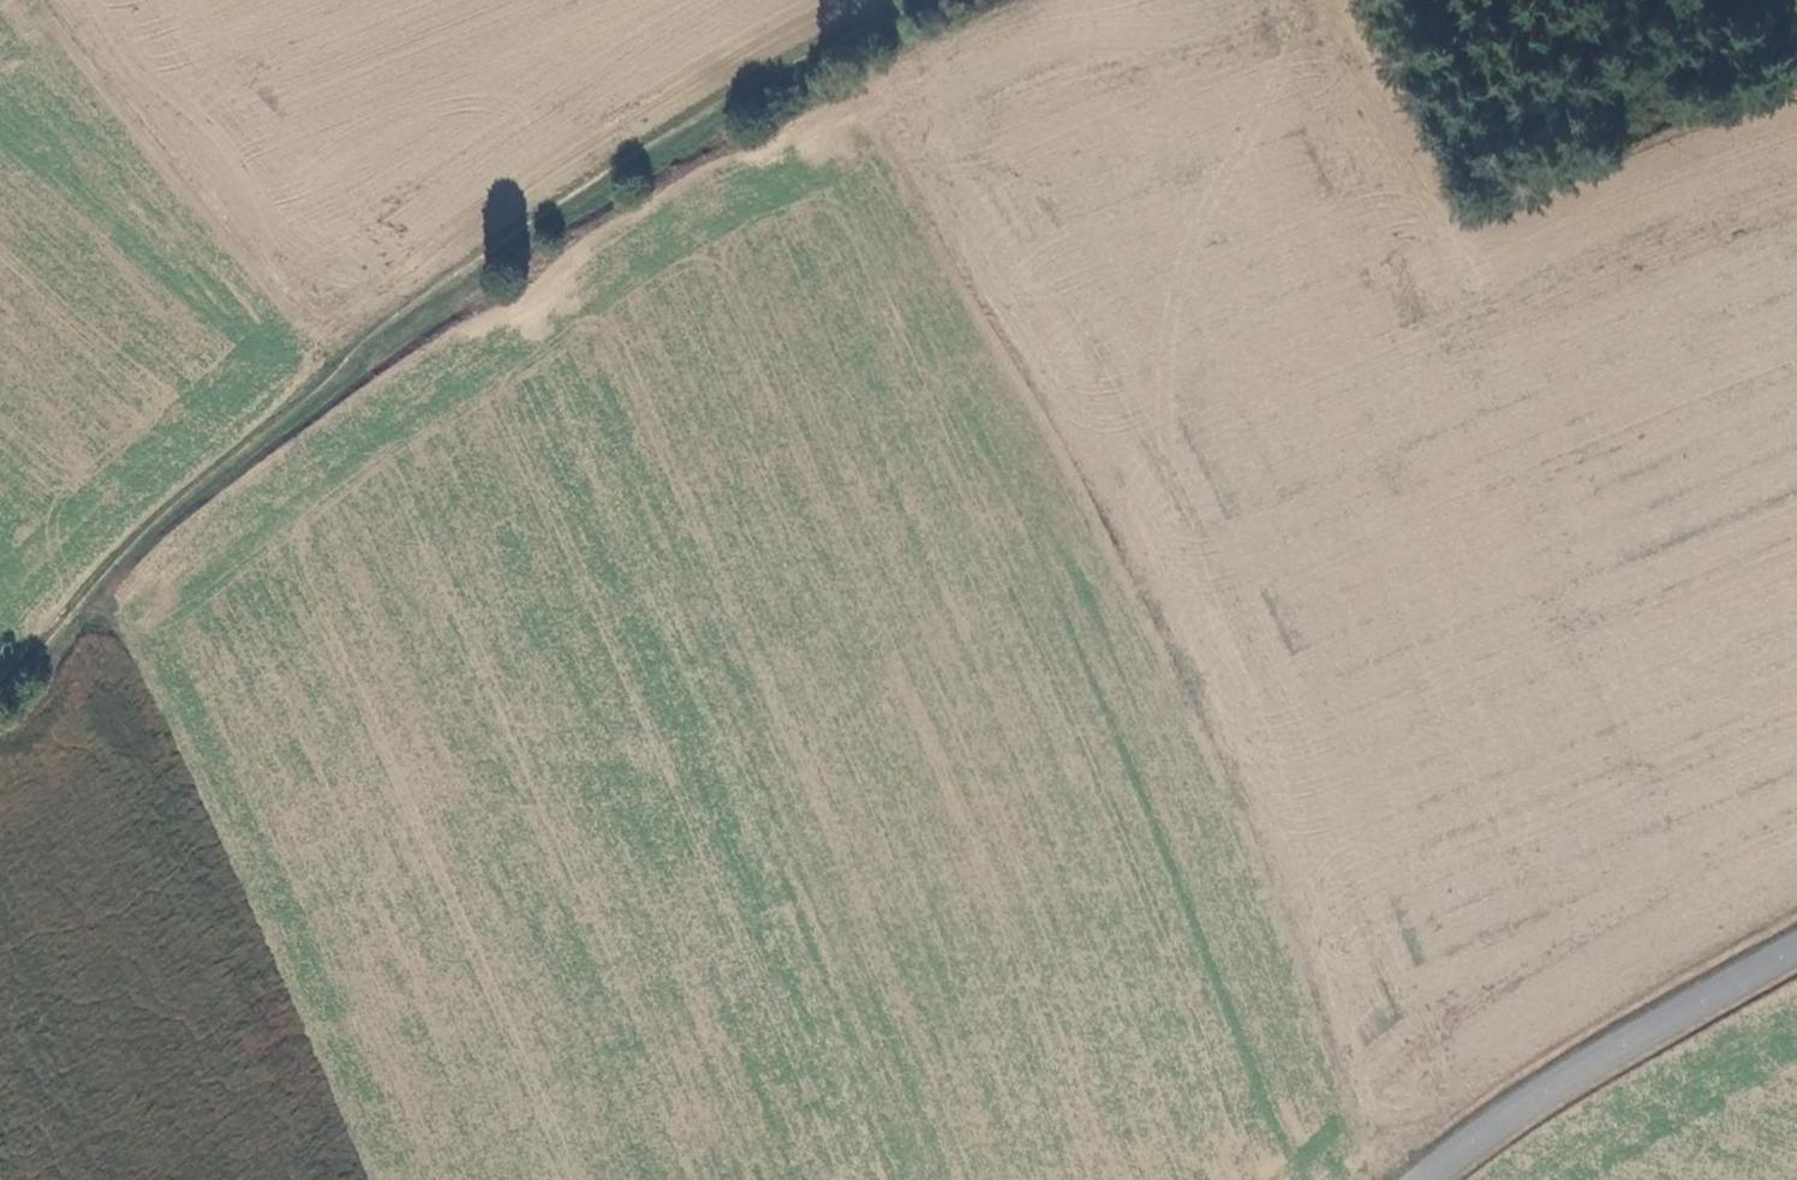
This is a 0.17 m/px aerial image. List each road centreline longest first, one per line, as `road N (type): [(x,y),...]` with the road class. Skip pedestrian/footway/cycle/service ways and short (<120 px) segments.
road 1 (tertiary): [(1424,1179),(1470,1139),(1796,940)]

